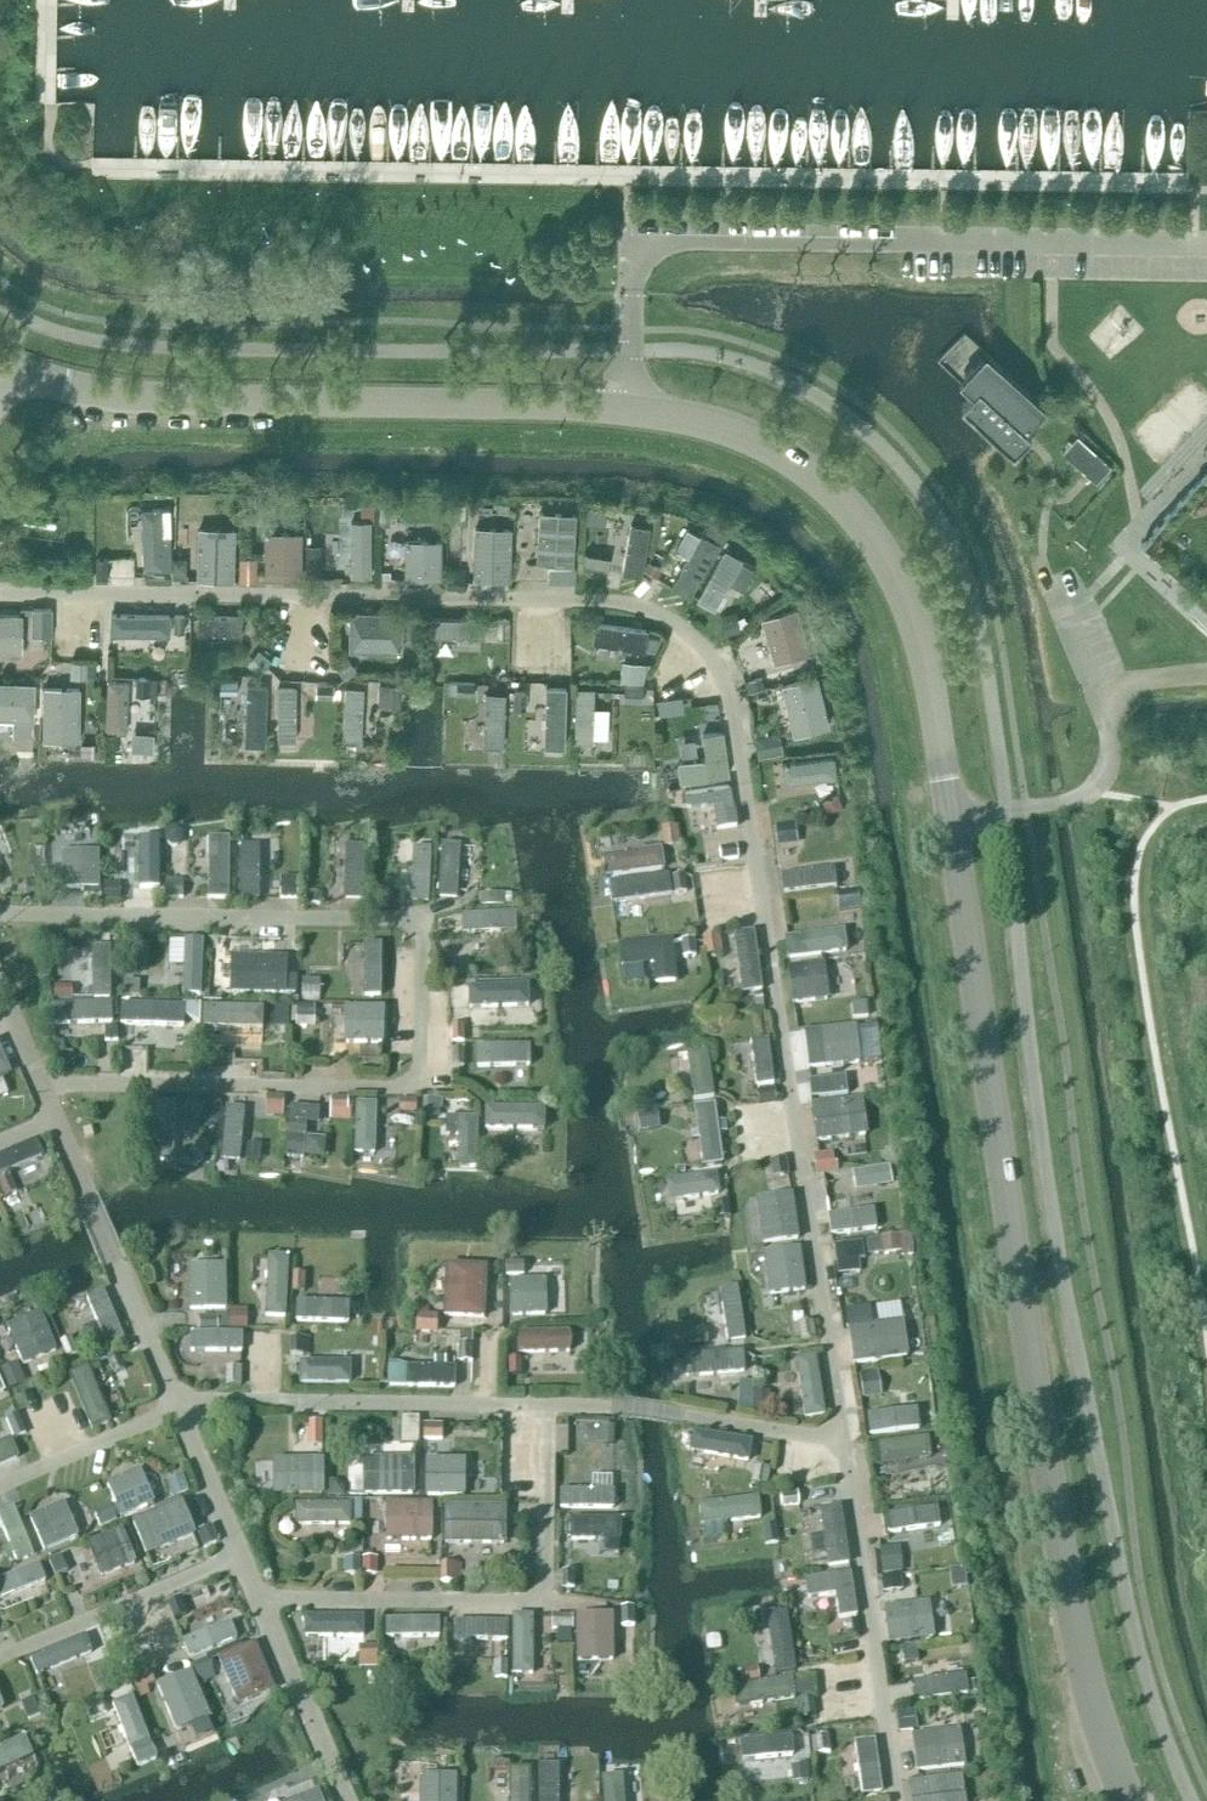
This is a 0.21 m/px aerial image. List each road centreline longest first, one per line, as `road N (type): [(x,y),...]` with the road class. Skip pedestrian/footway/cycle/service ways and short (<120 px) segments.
road 1 (tertiary): [(1128,1800),(1080,1663),(922,645),(891,563),(866,528),(787,454),(729,426),(677,414),(159,400),(66,387),(0,363)]

